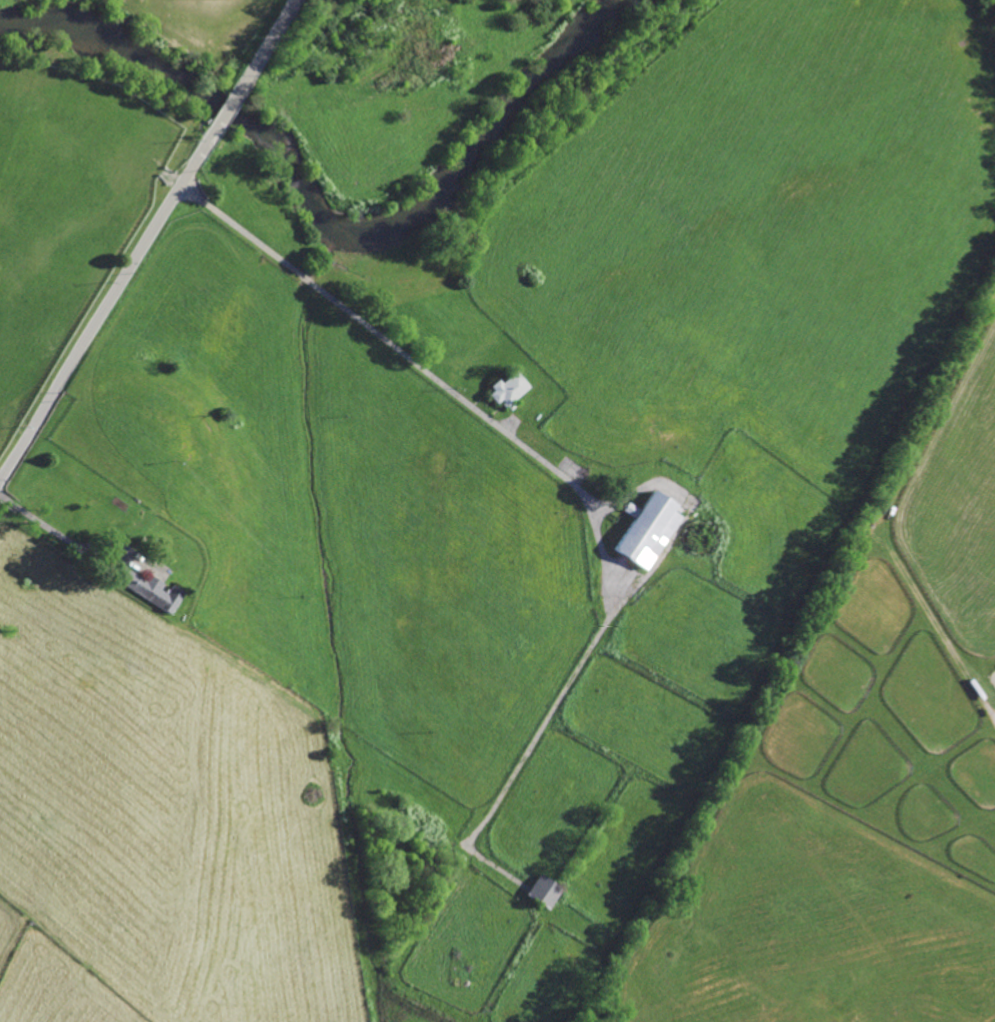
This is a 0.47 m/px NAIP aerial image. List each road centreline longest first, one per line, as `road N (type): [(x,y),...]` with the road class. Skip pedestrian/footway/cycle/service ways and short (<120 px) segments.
road 1 (tertiary): [(221,122),(0,484)]

